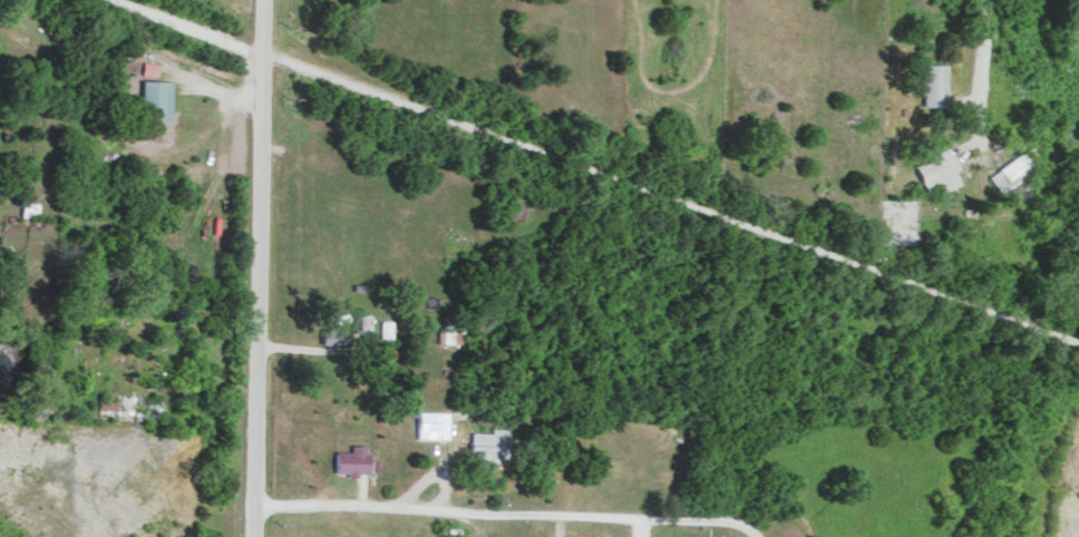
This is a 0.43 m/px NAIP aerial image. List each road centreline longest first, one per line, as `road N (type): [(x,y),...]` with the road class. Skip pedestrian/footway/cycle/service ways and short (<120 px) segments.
road 1 (tertiary): [(253,536),(264,0)]
road 2 (residential): [(253,508),(718,525),(749,536)]
road 3 (residential): [(922,182),(974,147),(980,0)]
road 4 (residential): [(262,108),(139,57)]

